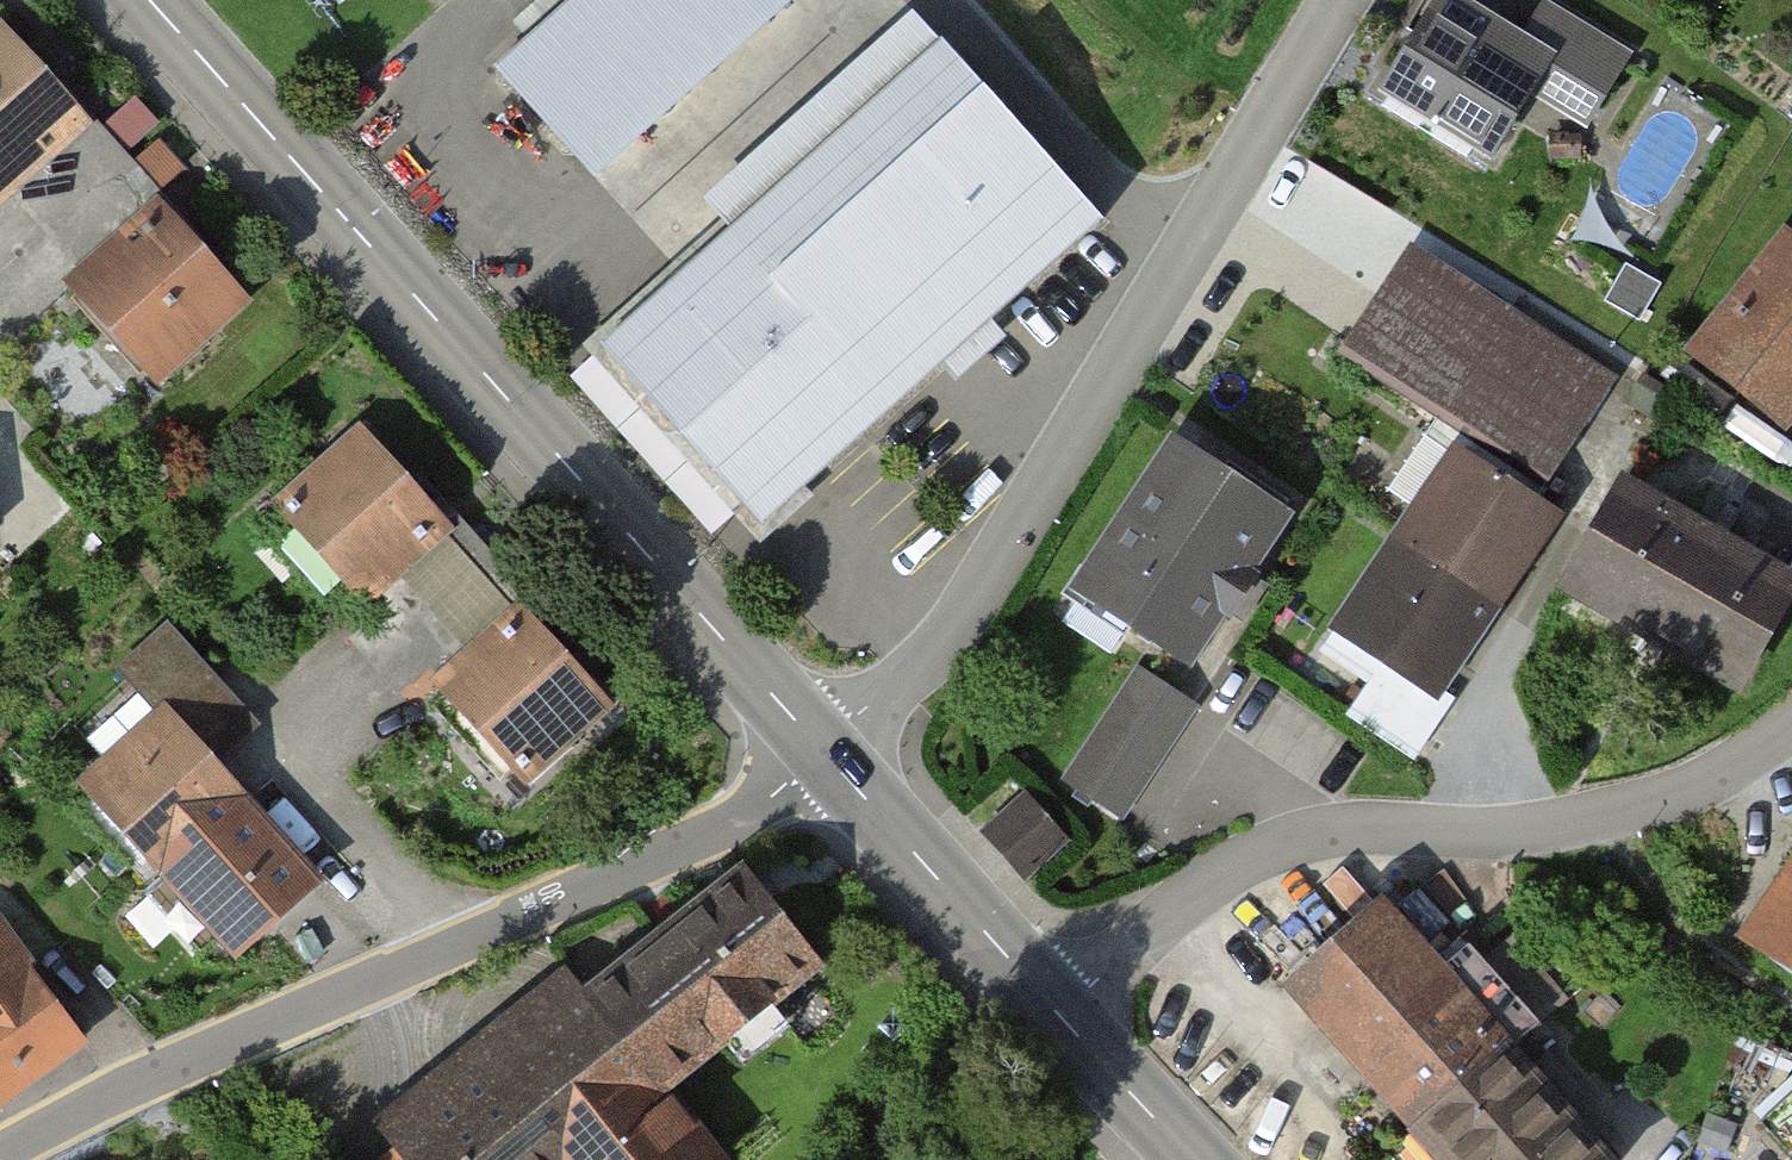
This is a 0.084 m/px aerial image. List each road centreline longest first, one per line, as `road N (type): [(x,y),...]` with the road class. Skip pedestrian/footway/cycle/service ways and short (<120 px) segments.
road 1 (tertiary): [(823,751),(148,0)]
road 2 (residential): [(0,1158),(169,1069),(727,820),(774,795),(823,751)]
road 3 (residential): [(823,751),(910,672),(977,589),(1336,0)]
road 4 (residential): [(1791,727),(1724,771),(1614,811),(1517,829),(1328,832),(1258,854),(1195,893),(1058,1012)]
road 5 (tertiary): [(1058,1012),(823,751)]
road 6 (tertiary): [(1196,1159),(1058,1012)]

